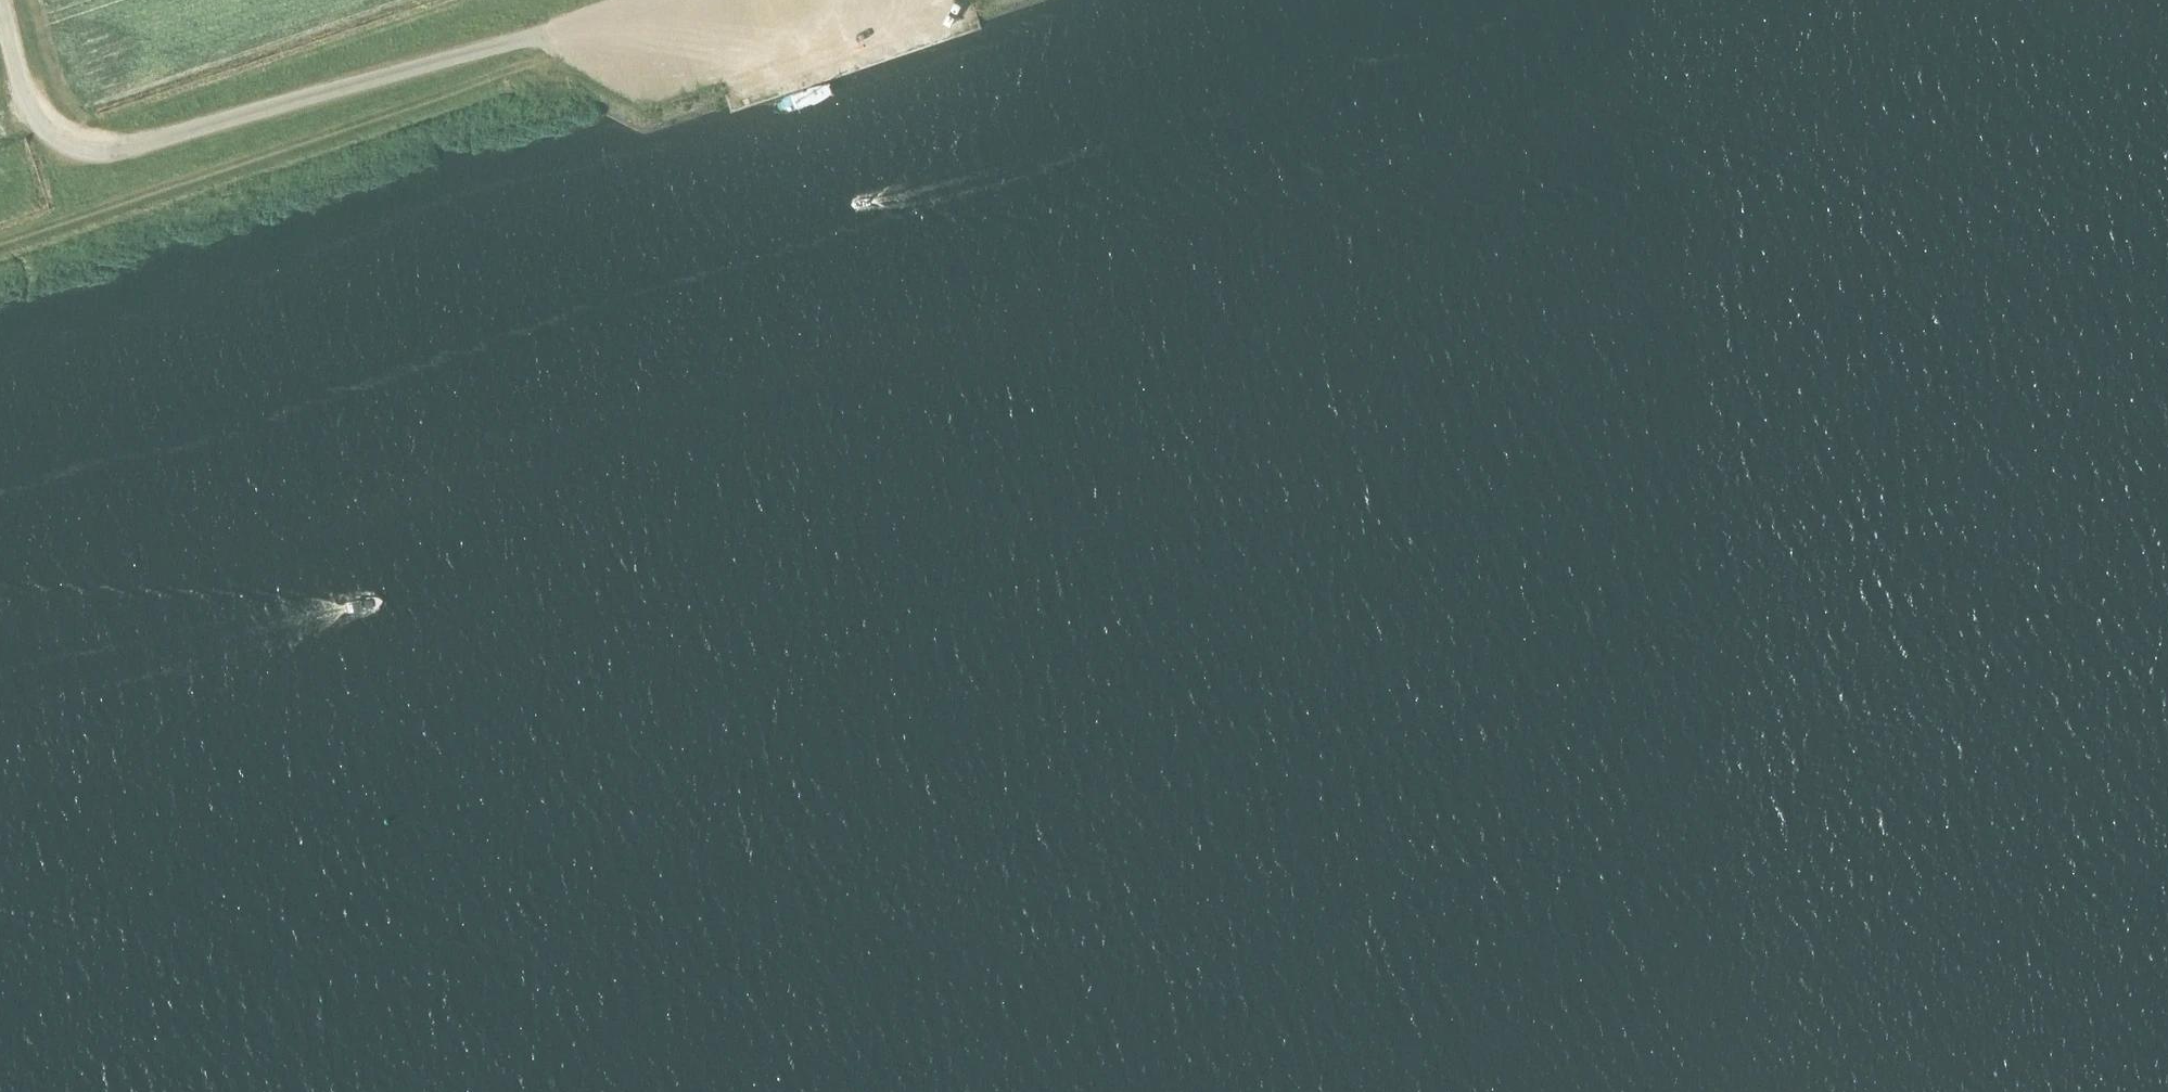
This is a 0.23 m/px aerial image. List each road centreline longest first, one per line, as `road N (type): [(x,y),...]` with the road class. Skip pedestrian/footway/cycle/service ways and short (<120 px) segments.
road 1 (unclassified): [(547,34),(177,134),(95,148),(65,139),(35,116),(1,0)]
road 2 (track): [(0,242),(524,64),(547,53),(571,26)]

